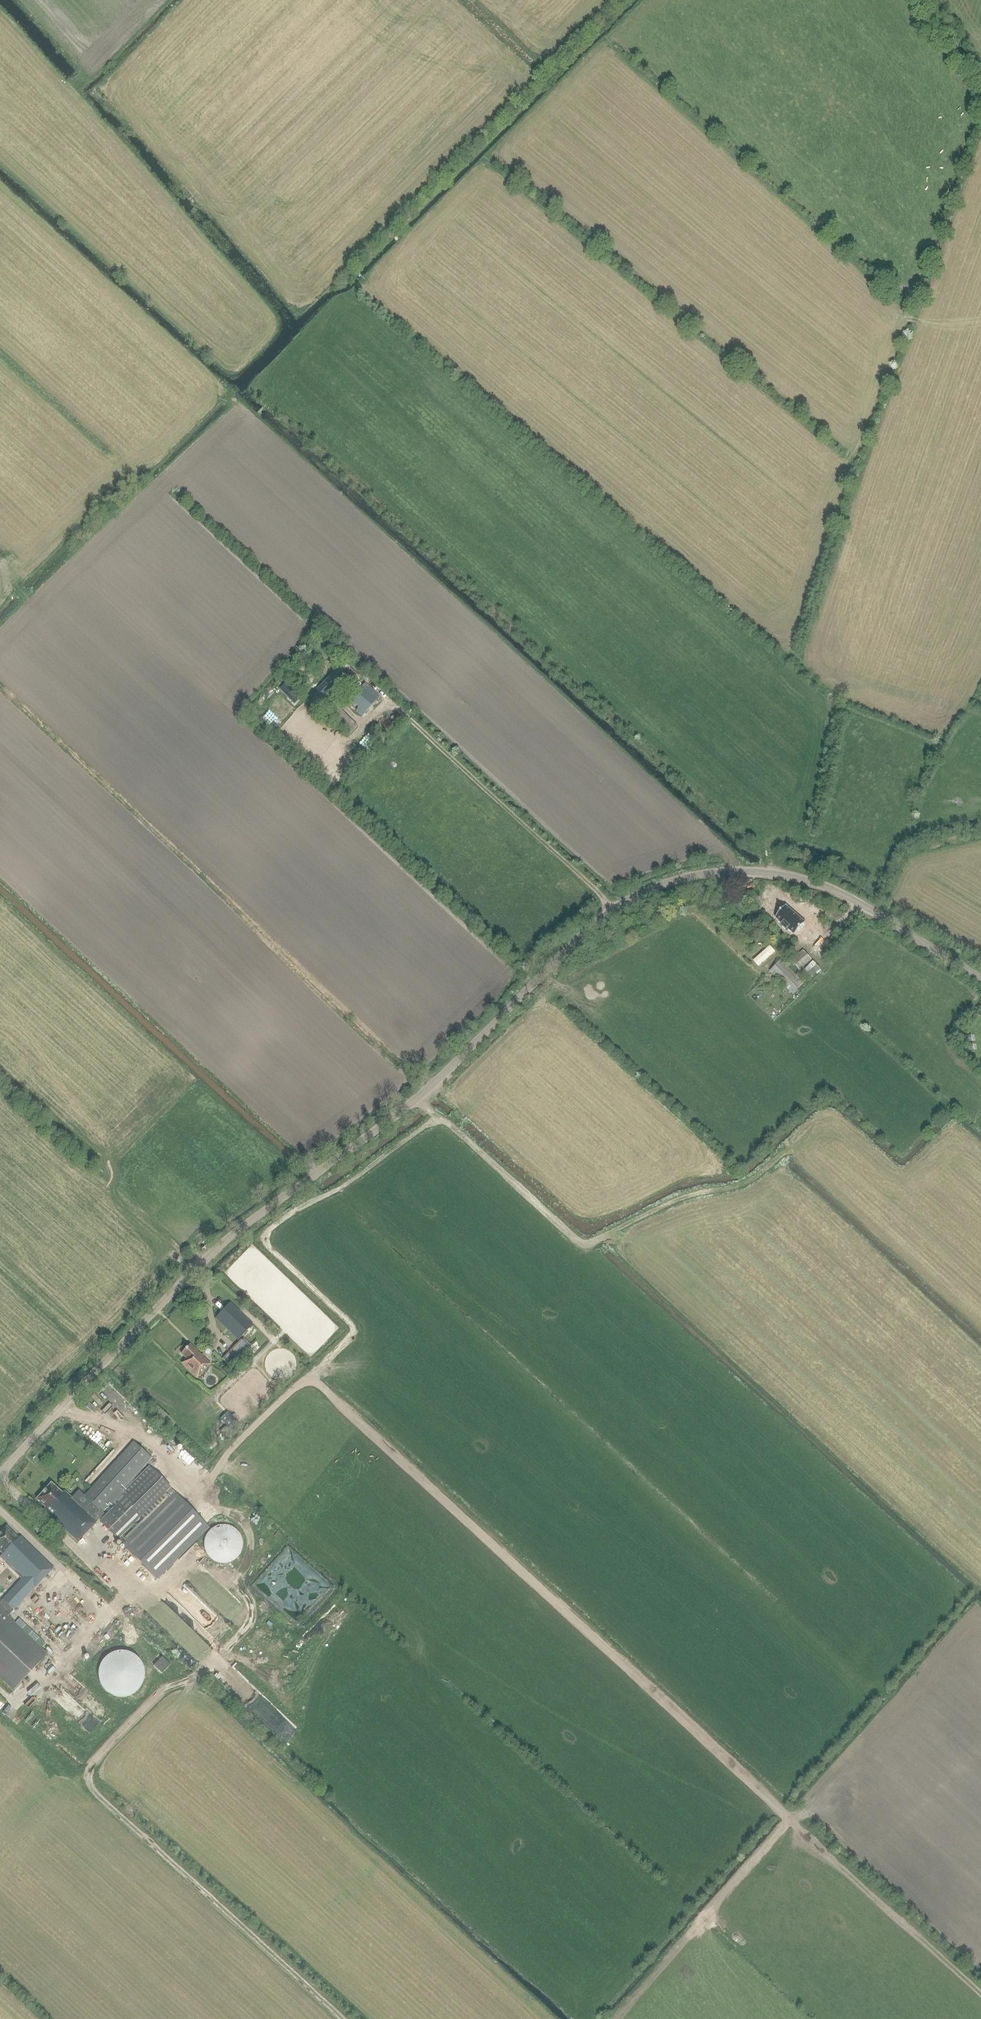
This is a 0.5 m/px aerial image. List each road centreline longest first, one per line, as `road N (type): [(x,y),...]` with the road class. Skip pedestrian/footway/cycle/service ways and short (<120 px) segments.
road 1 (tertiary): [(0,1473),(207,1258),(417,1099),(602,916),(642,893),(704,873),(804,879),(864,905),(980,978)]
road 2 (track): [(612,909),(399,710)]

